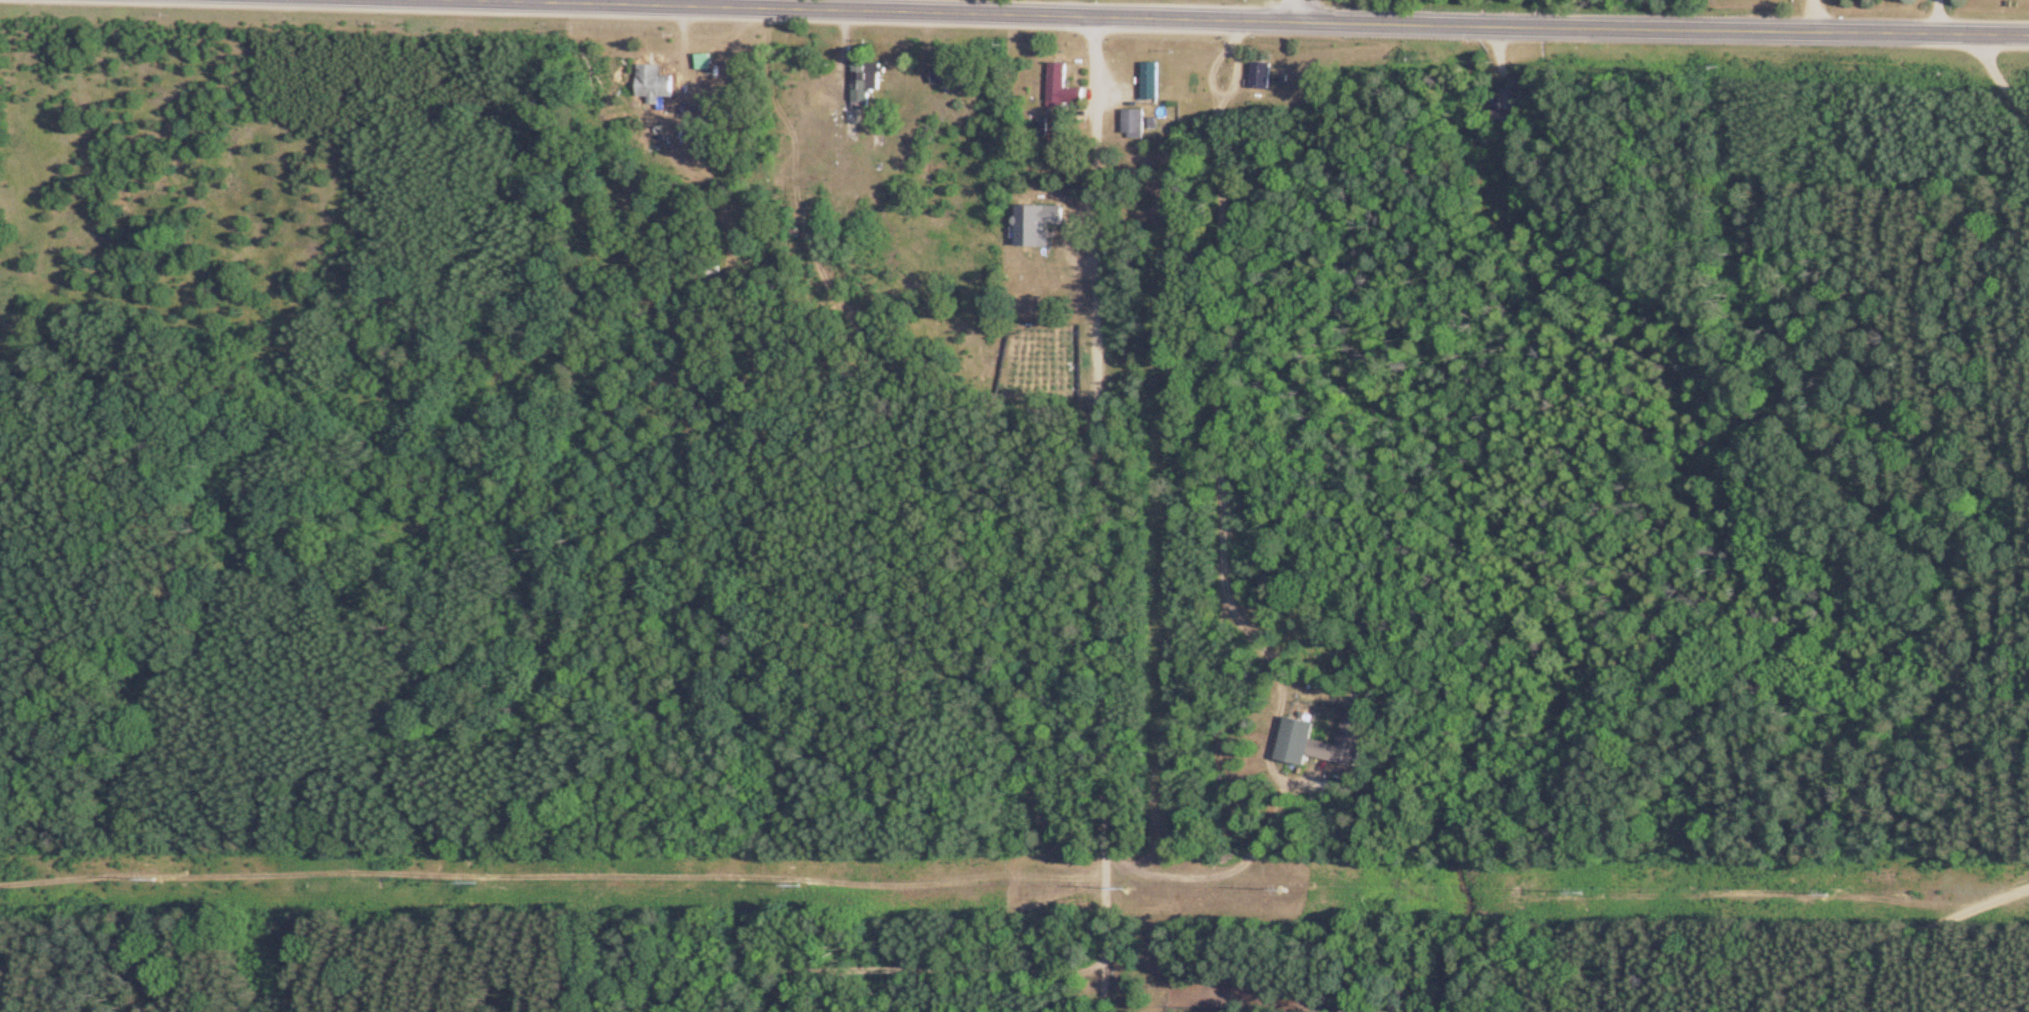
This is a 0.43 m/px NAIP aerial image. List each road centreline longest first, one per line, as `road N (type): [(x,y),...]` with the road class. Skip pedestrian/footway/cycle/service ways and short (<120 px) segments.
road 1 (secondary): [(2028,37),(450,0)]
road 2 (residential): [(1685,1011),(2028,879)]

